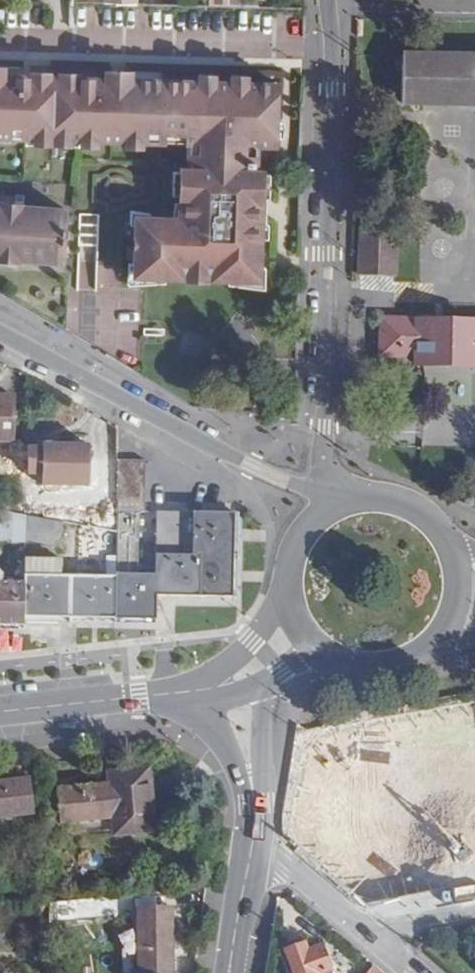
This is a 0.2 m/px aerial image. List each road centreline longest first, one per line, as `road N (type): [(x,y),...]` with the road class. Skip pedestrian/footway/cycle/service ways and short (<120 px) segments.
road 1 (residential): [(321,491),(332,45)]
road 2 (primary): [(321,491),(252,465),(0,333)]
road 3 (residential): [(332,45),(0,39)]
road 4 (secondary): [(0,713),(168,696)]
road 5 (secondary): [(291,595),(241,653),(168,696)]
road 6 (secondary): [(168,696),(205,719),(255,807)]
road 7 (secondary): [(252,835),(231,972)]
road 8 (residential): [(356,923),(252,835)]
road 9 (secondary): [(255,807),(265,683)]
road 10 (primary): [(350,500),(321,516),(300,541),(291,595)]
road 11 (residential): [(474,901),(356,923)]

